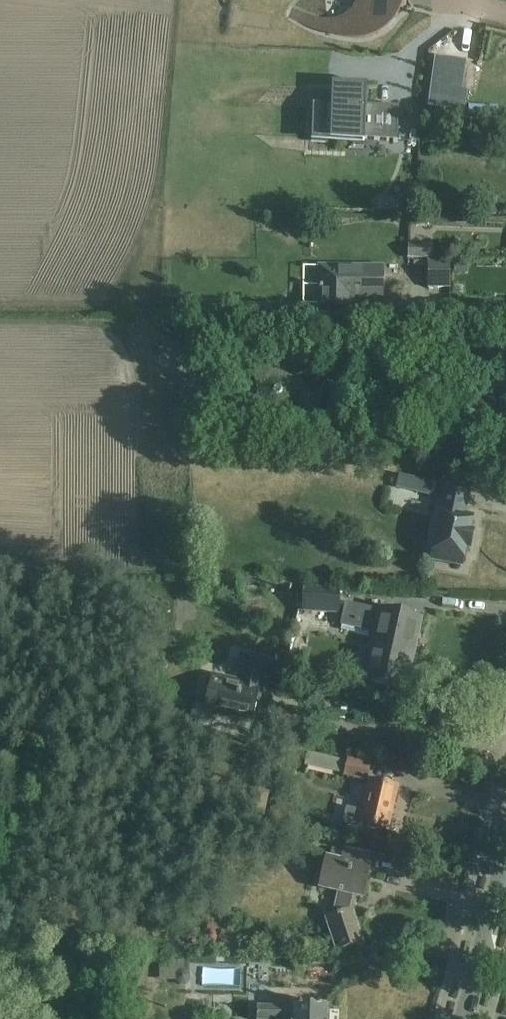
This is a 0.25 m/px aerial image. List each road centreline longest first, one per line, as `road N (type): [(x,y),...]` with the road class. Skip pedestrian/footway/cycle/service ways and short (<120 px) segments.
road 1 (tertiary): [(462,1018),(505,856)]

